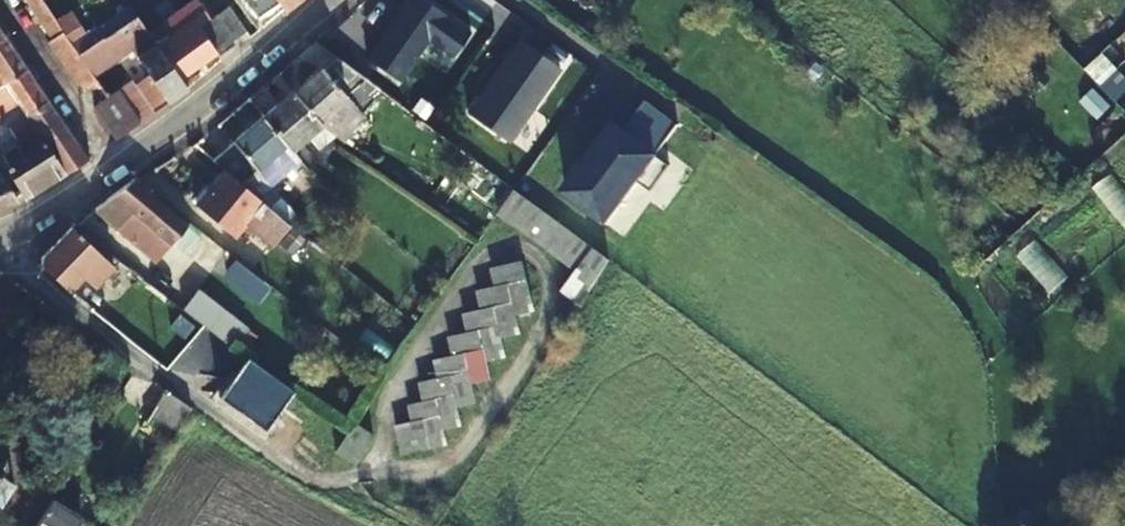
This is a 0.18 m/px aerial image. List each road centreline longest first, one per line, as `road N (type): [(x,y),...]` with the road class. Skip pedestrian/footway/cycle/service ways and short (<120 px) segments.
road 1 (residential): [(0,244),(27,278),(301,476),(325,482),(360,475)]
road 2 (residential): [(326,0),(111,171),(0,235)]

